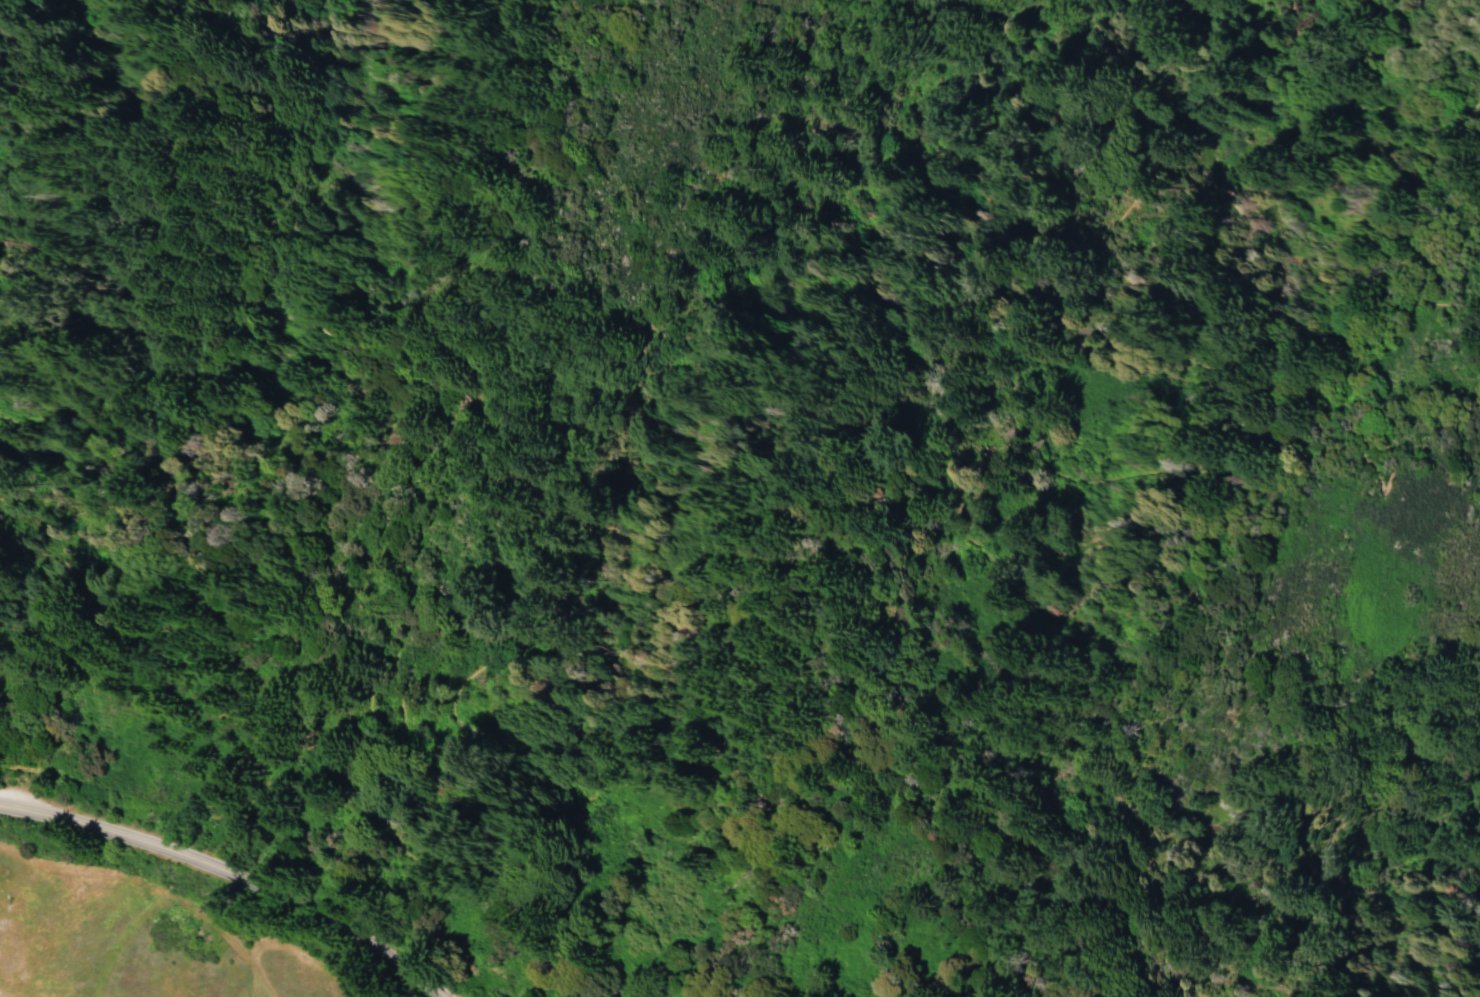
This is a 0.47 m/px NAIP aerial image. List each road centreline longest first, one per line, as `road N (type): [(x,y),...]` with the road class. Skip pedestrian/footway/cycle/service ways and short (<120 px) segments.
road 1 (secondary): [(0,808),(143,843),(328,915),(439,996)]

